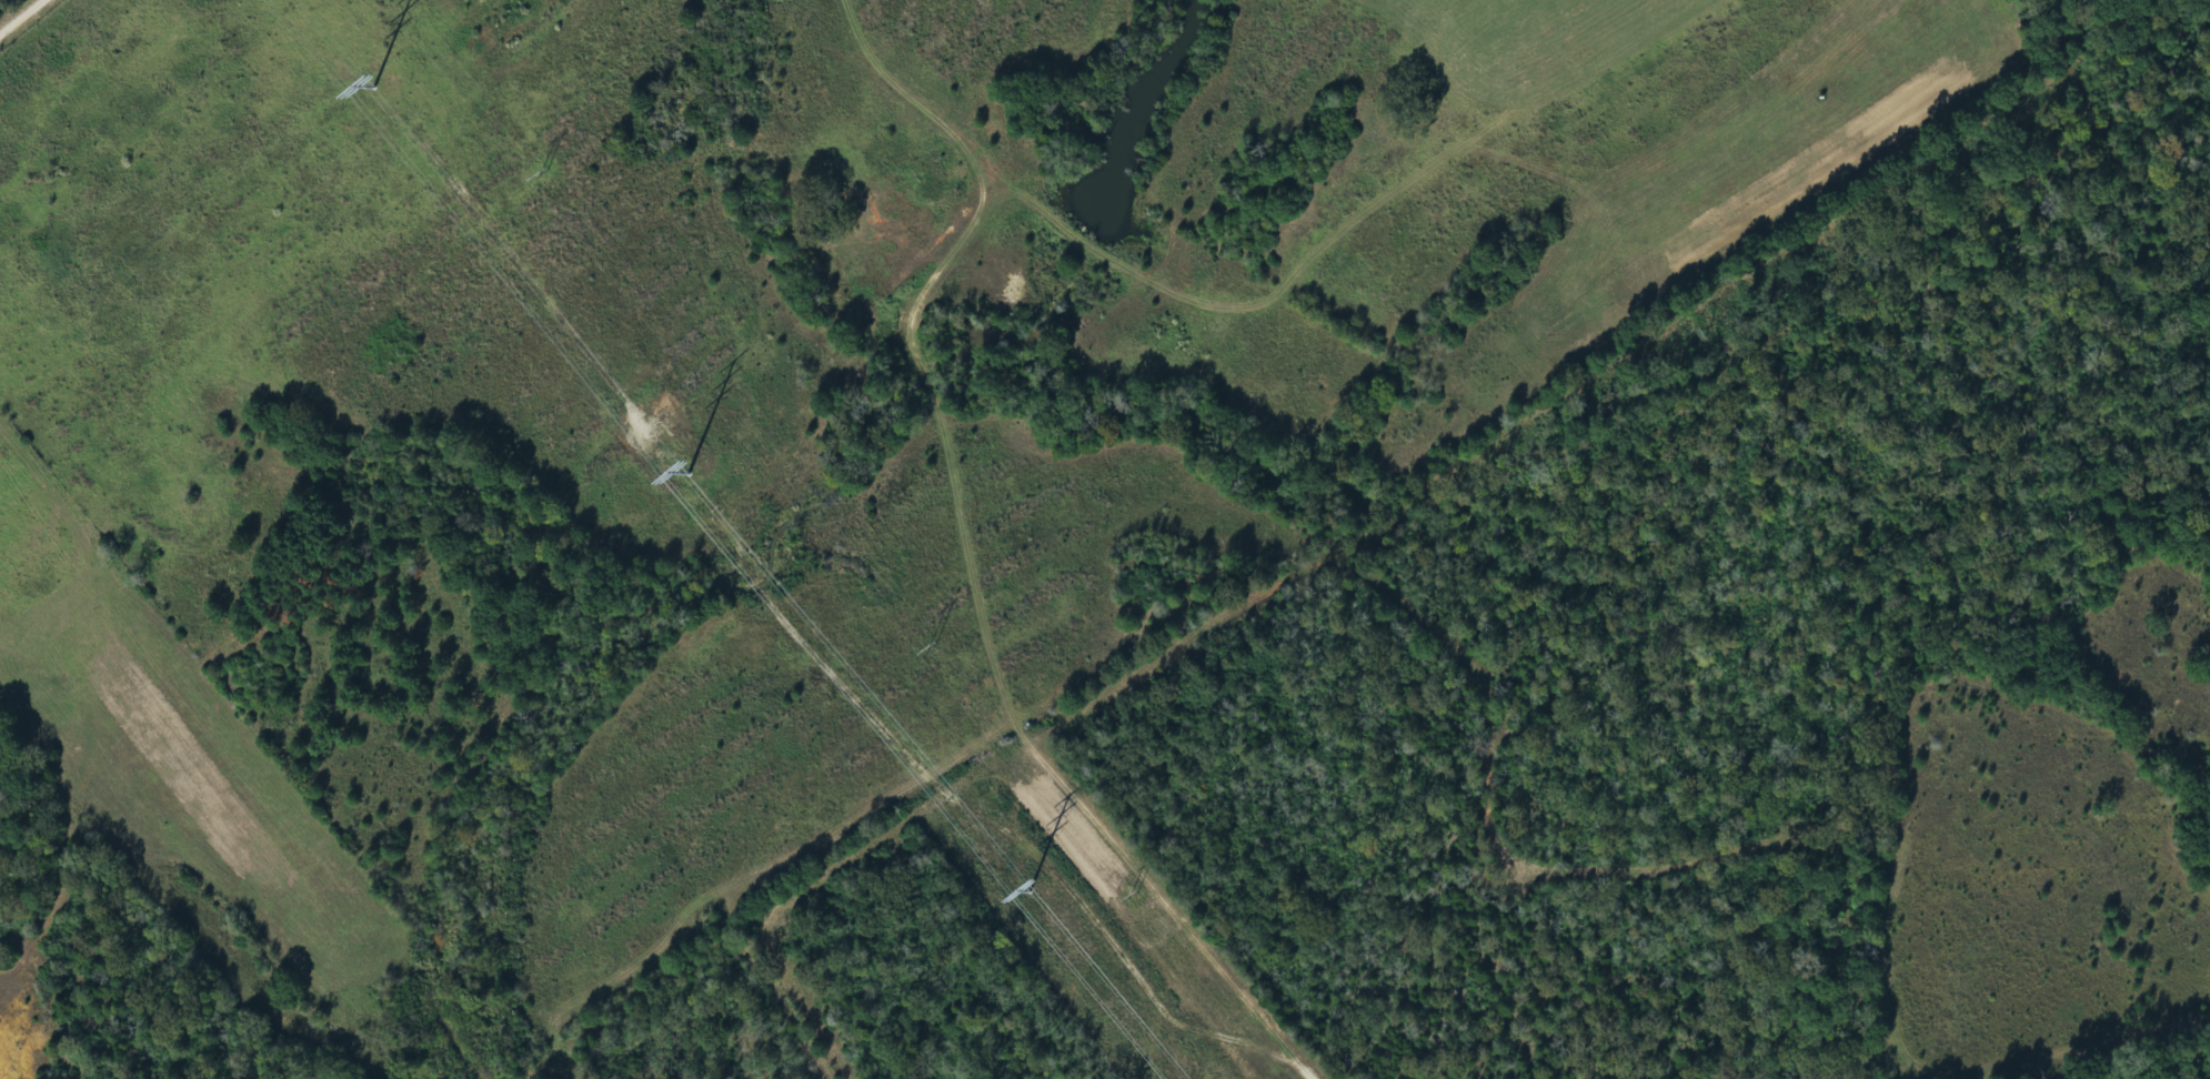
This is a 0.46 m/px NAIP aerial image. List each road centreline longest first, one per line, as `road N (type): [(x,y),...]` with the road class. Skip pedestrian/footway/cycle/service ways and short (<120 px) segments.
road 1 (residential): [(835,1078),(759,927)]

